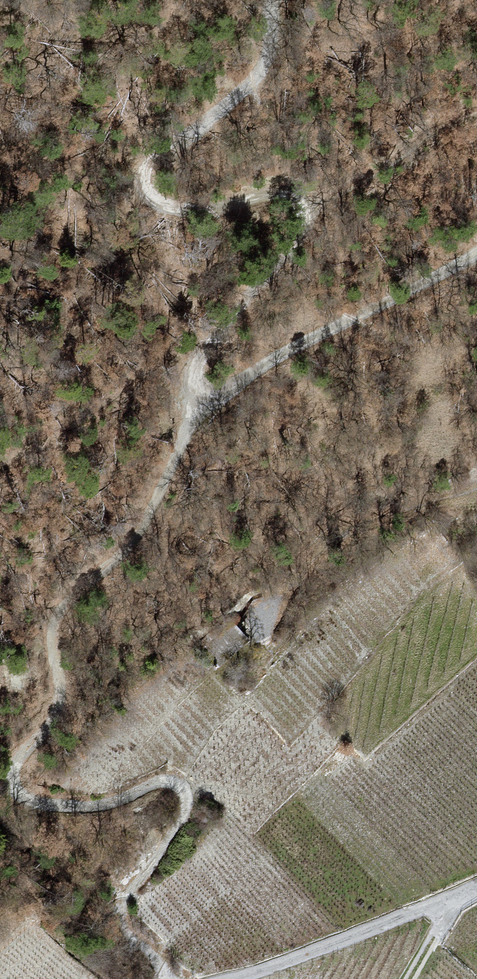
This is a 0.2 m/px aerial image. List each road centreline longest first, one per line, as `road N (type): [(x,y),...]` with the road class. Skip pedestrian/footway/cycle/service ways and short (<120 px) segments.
road 1 (track): [(164,978),(121,915),(180,821),(189,801),(183,787),(165,780),(116,802),(59,806),(37,801),(15,772),(60,701),(69,608),(126,552),(159,503),(199,400)]
road 2 (track): [(269,0),(250,71),(167,150),(174,185),(223,200),(266,196),(290,210),(282,245),(212,348),(199,400)]
road 3 (unclassified): [(199,400),(476,251)]
road 4 (unclassified): [(476,888),(232,978)]
road 5 (track): [(476,487),(360,519),(297,579)]

